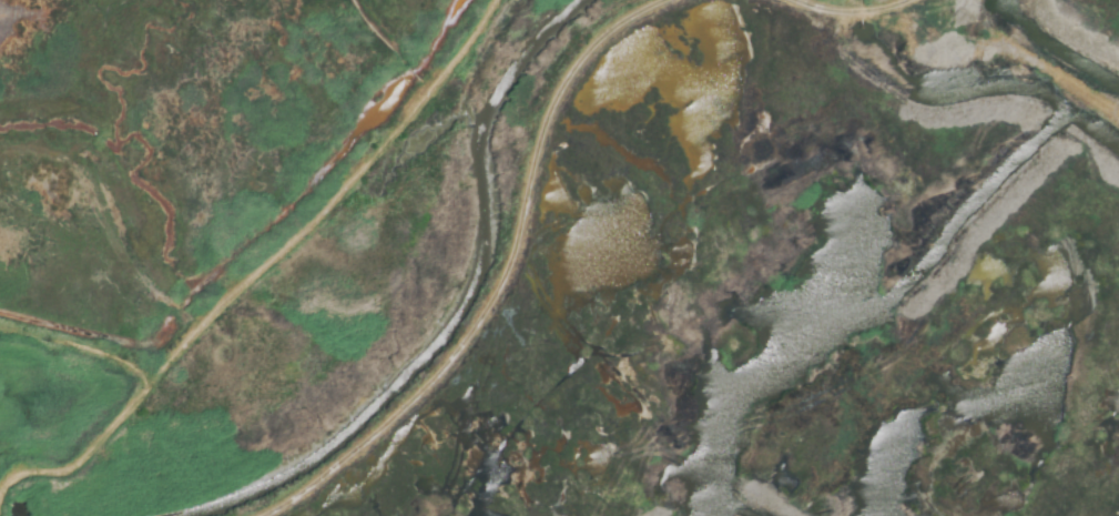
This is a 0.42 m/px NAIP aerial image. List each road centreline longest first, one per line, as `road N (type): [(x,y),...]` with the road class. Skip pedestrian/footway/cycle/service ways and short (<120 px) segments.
road 1 (track): [(0,511),(16,480),(64,476),(88,462),(224,308),(312,240),(505,0)]
road 2 (residential): [(271,515),(420,399),(458,360),(502,293),(549,128),(583,61),(679,0)]
road 3 (residential): [(792,0),(856,16),(919,0)]

